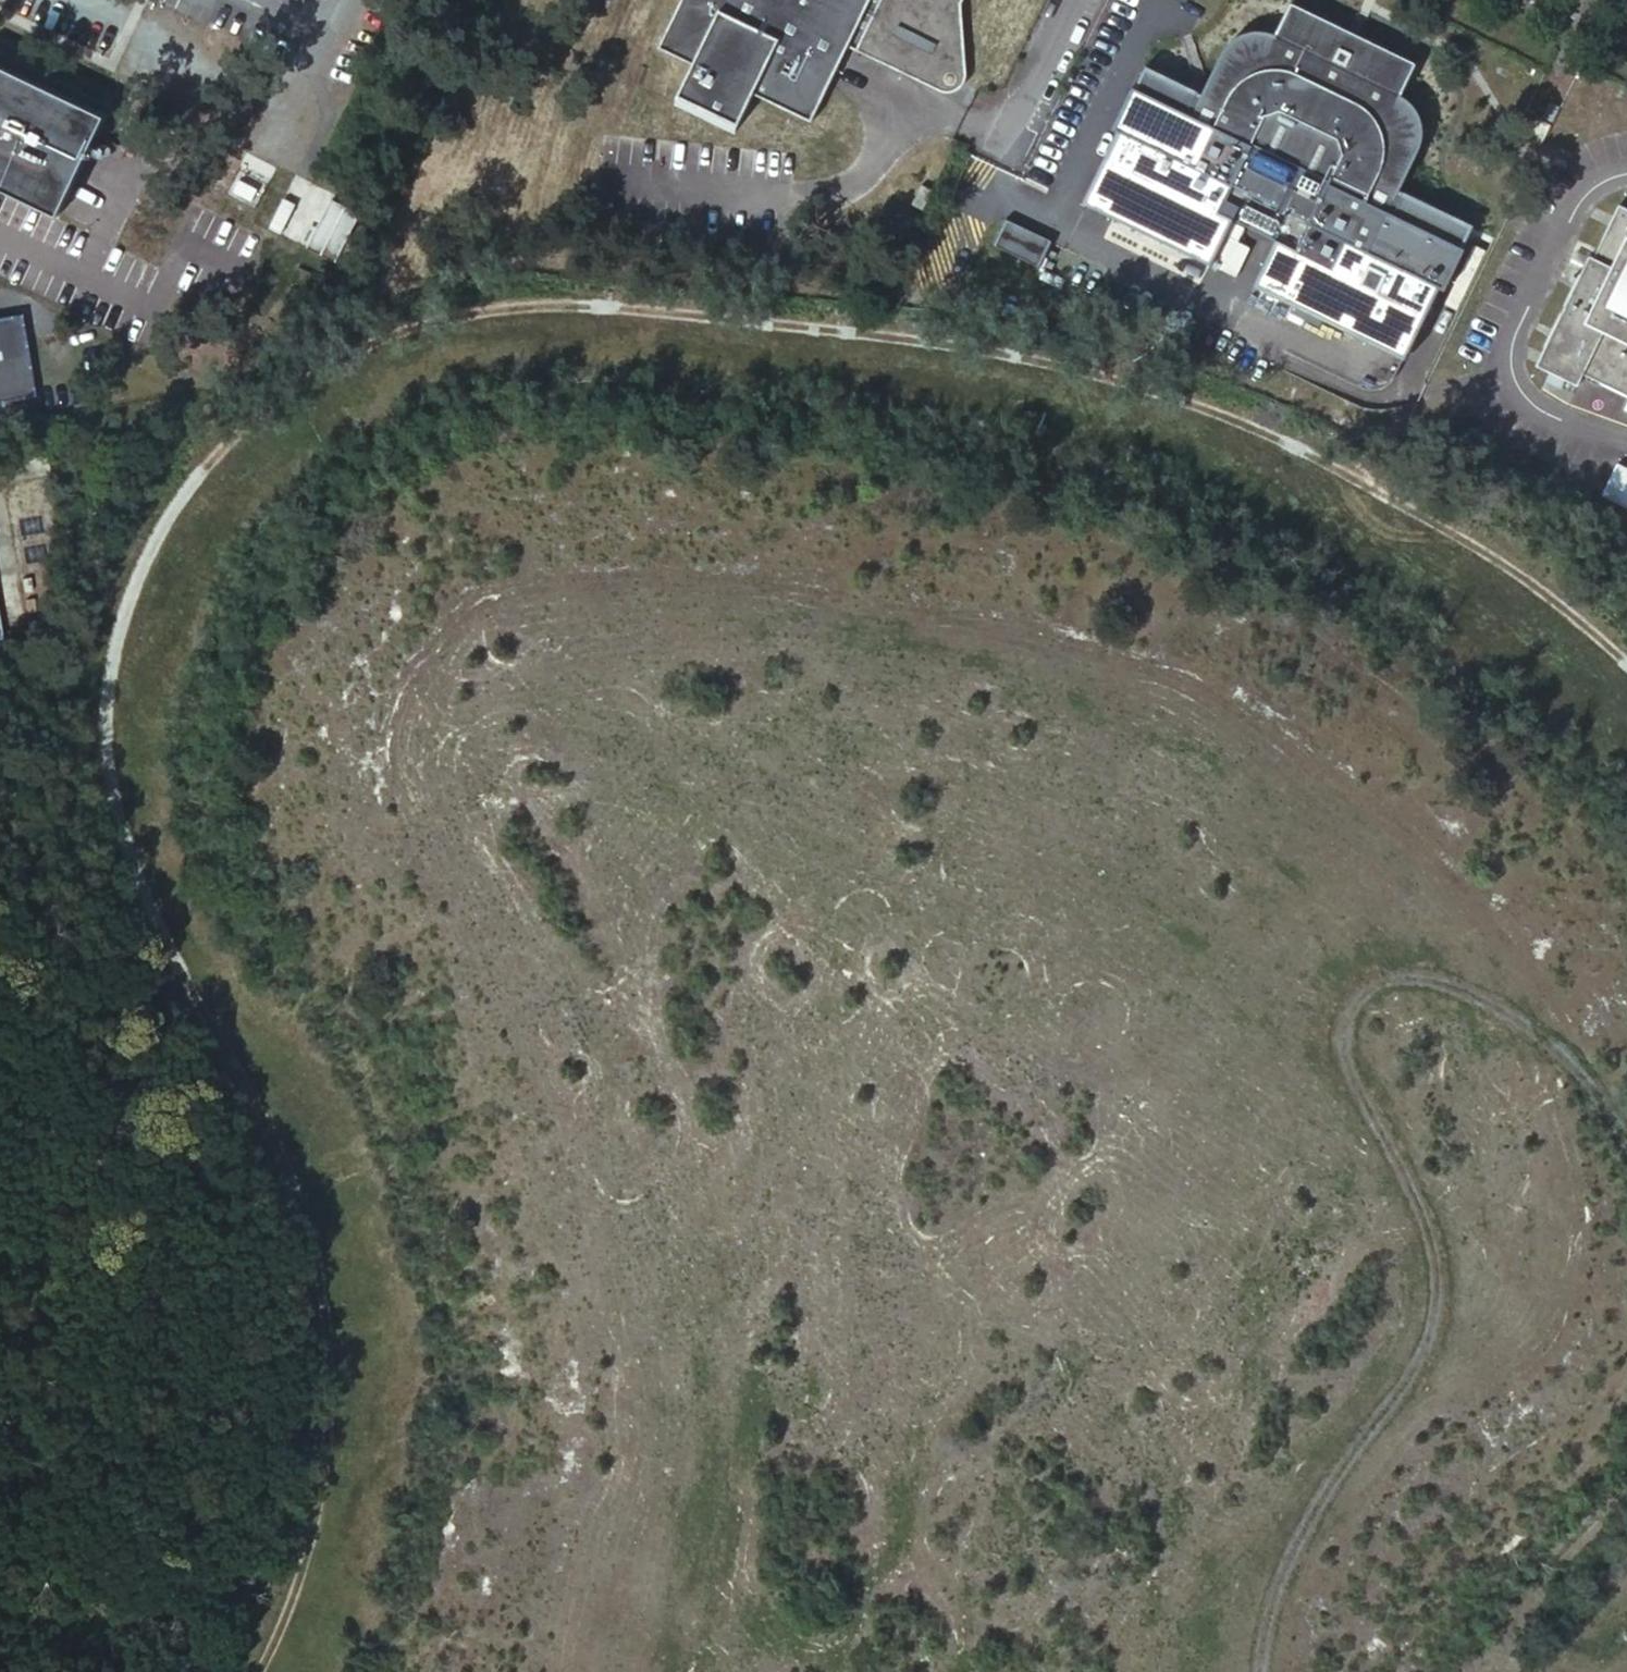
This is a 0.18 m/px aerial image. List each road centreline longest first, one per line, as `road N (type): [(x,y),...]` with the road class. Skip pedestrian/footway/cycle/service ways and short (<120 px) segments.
road 1 (unclassified): [(1073,0),(978,201),(984,255)]

